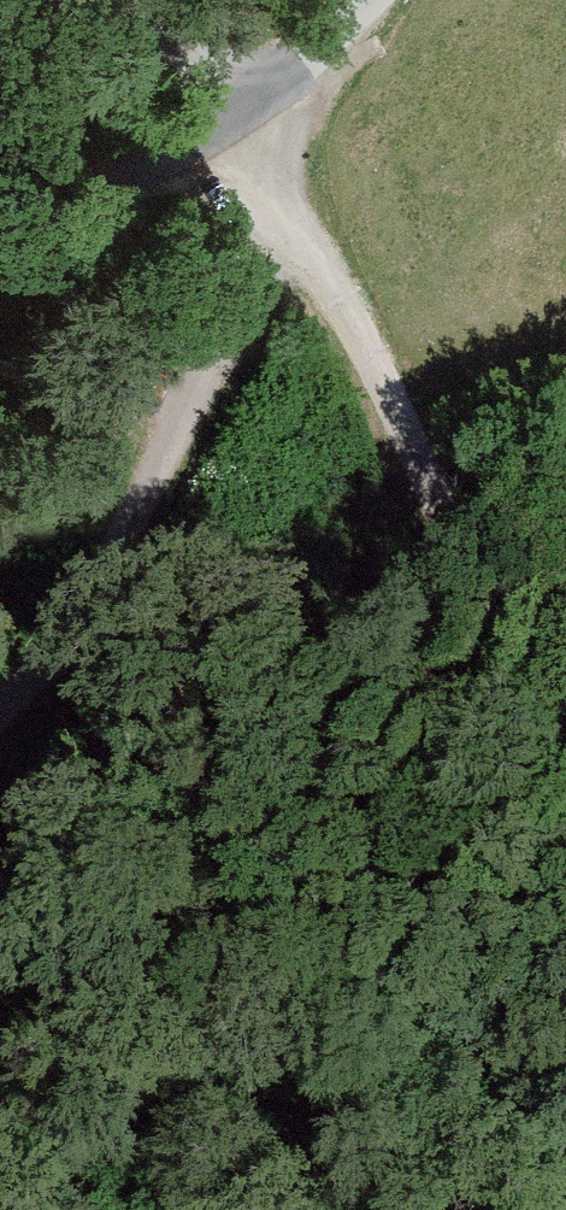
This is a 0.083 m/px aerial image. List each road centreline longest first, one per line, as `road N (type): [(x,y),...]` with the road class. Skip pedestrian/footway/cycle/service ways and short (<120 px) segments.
road 1 (track): [(240,110),(289,226),(47,664),(0,711)]
road 2 (track): [(289,226),(313,246),(565,810)]
road 3 (unclassified): [(240,110),(198,137),(0,222)]
road 4 (track): [(240,110),(48,0)]
road 5 (residential): [(368,0),(240,110)]

